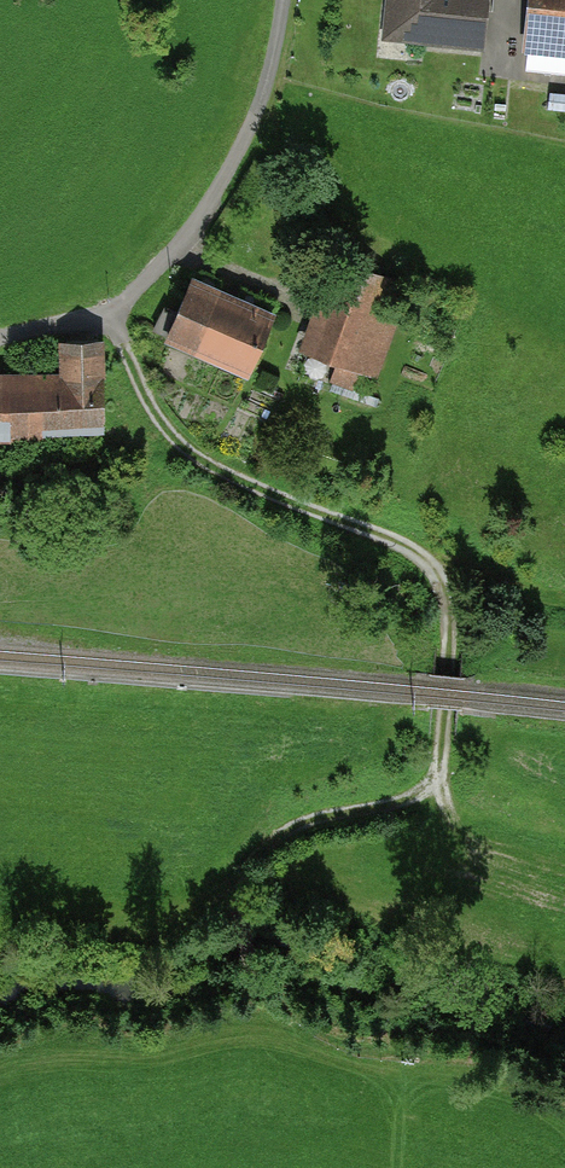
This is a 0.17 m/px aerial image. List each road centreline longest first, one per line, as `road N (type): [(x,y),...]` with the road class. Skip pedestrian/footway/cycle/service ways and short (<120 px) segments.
road 1 (track): [(239,879),(311,820),(388,809),(435,783),(452,636),(441,573),(417,553),(206,463),(177,442),(144,393),(114,311)]
road 2 (unclassified): [(283,0),(270,72),(244,130),(195,223),(153,276),(114,311),(0,341)]
road 3 (track): [(314,307),(182,240)]
road 4 (track): [(564,79),(507,72),(513,0)]

